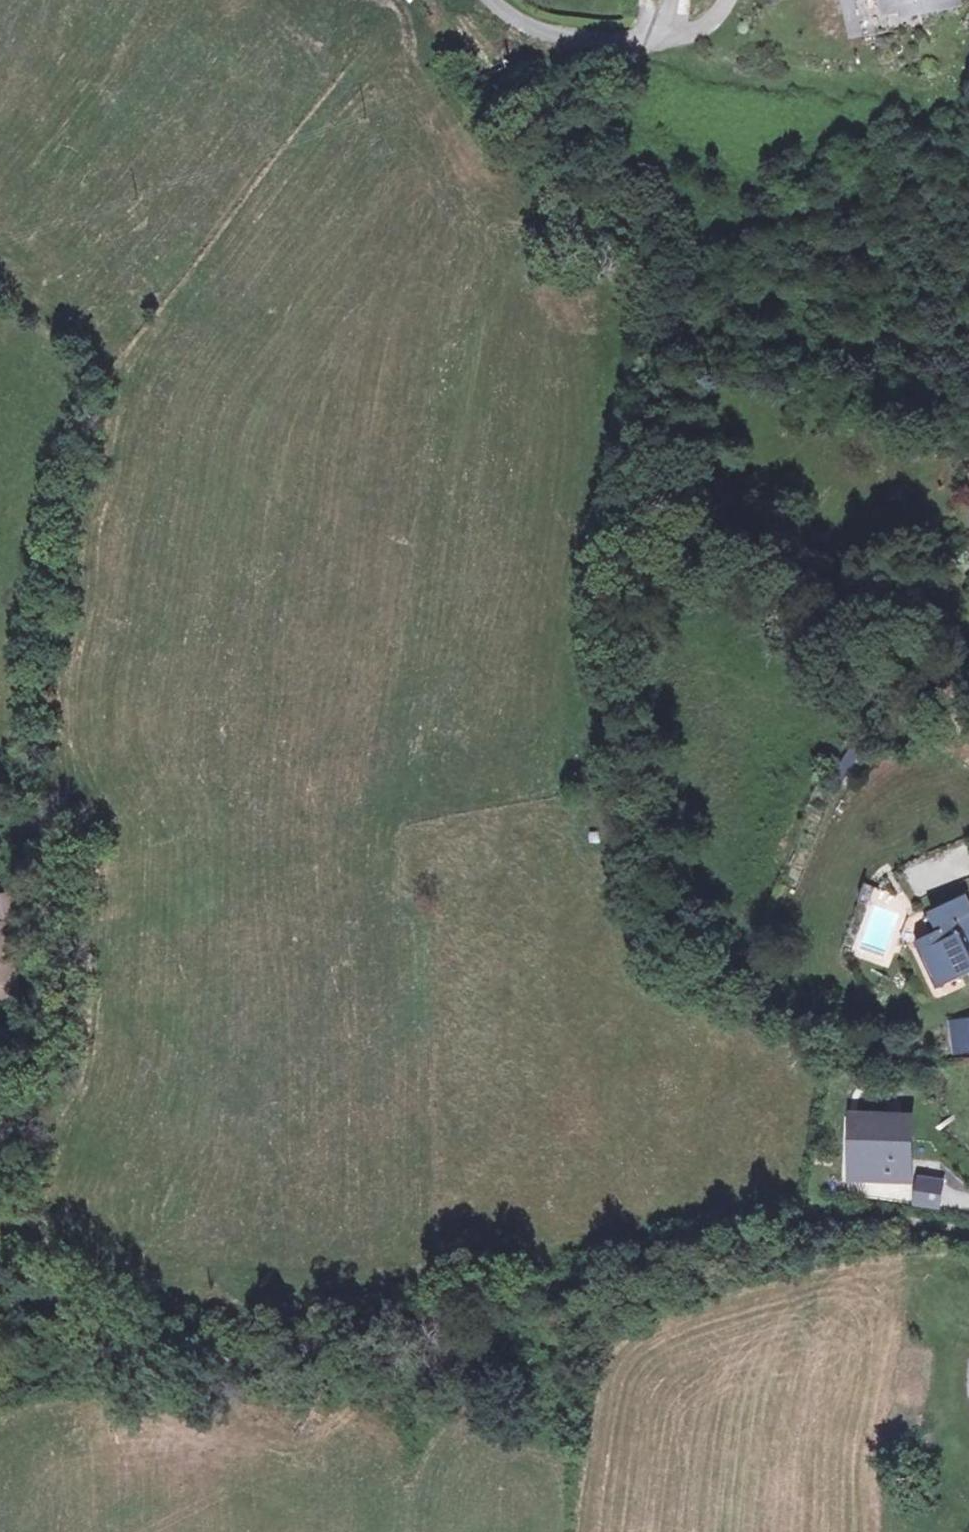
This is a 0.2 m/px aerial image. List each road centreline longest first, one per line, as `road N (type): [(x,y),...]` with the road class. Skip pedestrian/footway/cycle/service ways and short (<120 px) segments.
road 1 (residential): [(672,32),(626,43),(572,37),(527,25),(499,0)]

